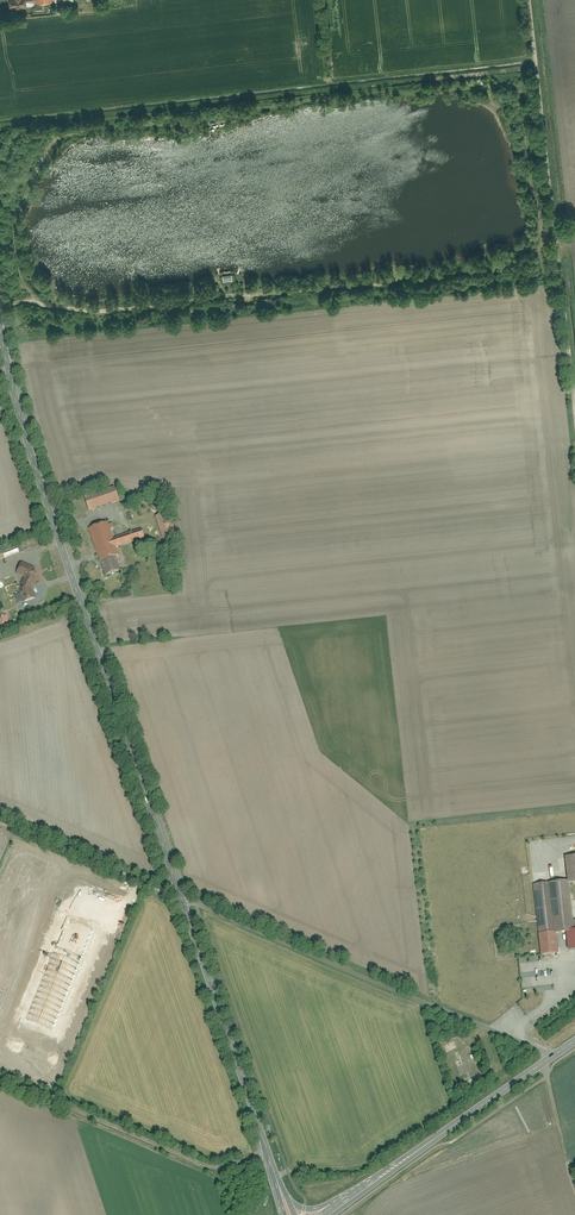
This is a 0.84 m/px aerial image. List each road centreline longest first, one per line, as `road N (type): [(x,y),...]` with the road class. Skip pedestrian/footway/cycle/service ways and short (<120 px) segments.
road 1 (track): [(33,296),(18,248),(21,213),(34,183),(81,133),(220,121),(314,87),(532,67)]
road 2 (tertiary): [(190,925),(37,458),(0,318)]
road 3 (track): [(0,813),(553,1058)]
road 4 (track): [(535,247),(503,265),(377,285),(101,310),(33,296),(0,305)]
road 5 (track): [(574,453),(525,0)]
road 6 (track): [(278,1143),(219,1173),(0,1081)]
road 7 (secondary): [(335,1209),(574,1043)]
road 8 (tertiary): [(190,925),(285,1200)]

